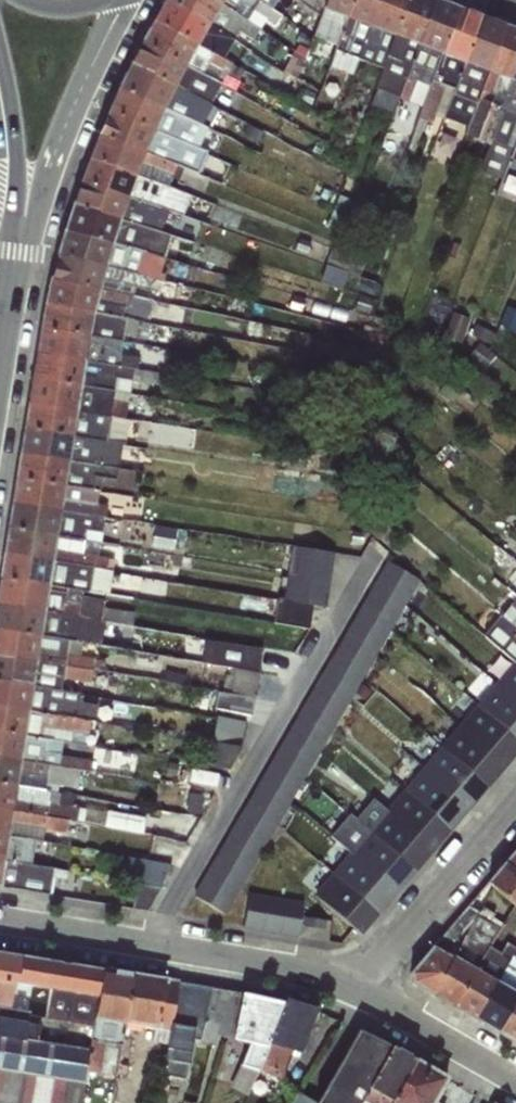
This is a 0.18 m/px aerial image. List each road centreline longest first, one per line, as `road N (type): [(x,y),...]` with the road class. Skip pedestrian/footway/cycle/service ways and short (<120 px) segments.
road 1 (residential): [(353,985),(0,924)]
road 2 (residential): [(19,254),(121,0)]
road 3 (residential): [(353,985),(515,802)]
road 4 (residential): [(0,57),(18,170),(19,254)]
road 5 (residential): [(515,1081),(353,985)]
road 6 (residential): [(0,373),(19,254)]

